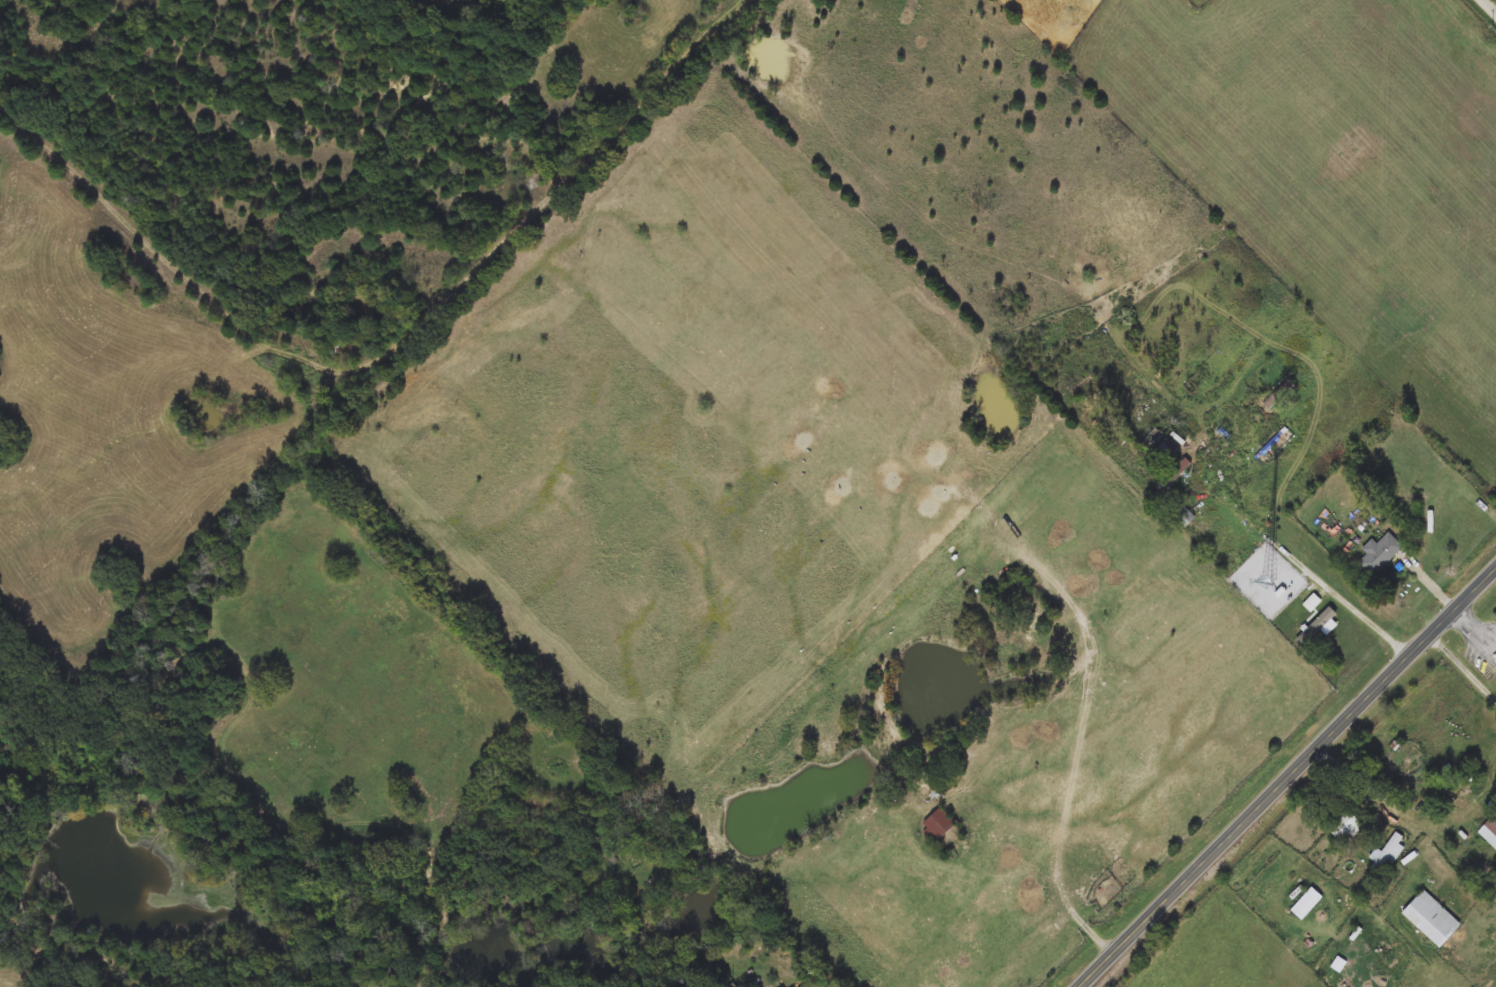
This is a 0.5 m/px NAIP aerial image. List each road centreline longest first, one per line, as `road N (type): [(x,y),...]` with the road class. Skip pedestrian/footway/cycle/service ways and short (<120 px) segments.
road 1 (secondary): [(1088,986),(1495,569)]
road 2 (residential): [(741,0),(424,319),(362,361)]
road 3 (residential): [(1414,651),(1223,489),(1223,464),(1256,430)]
road 4 (residential): [(1245,825),(1439,986)]
road 5 (residential): [(973,814),(1120,955)]

